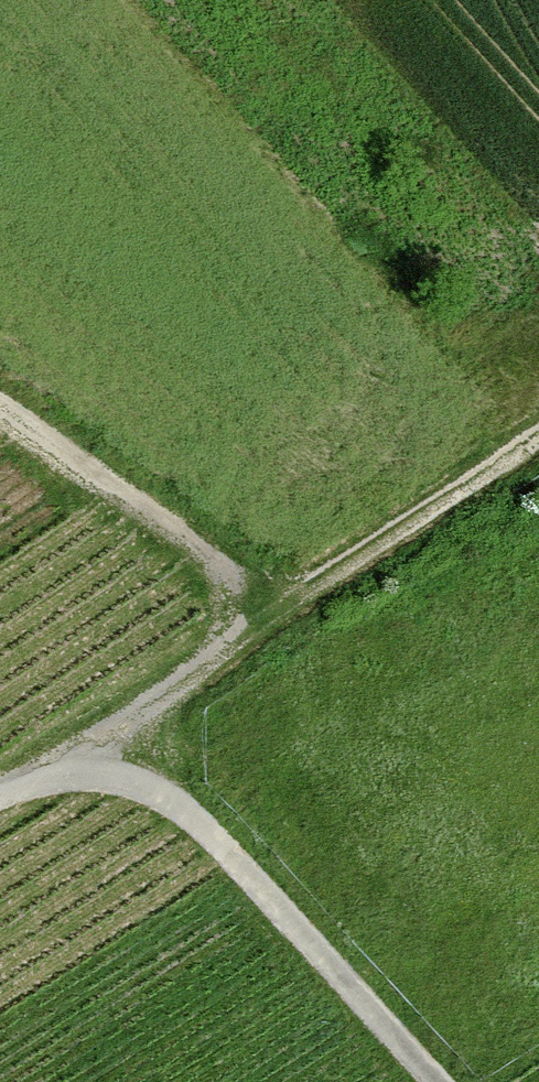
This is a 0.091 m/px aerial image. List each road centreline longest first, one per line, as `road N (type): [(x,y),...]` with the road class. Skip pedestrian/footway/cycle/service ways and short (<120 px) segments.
road 1 (track): [(538,445),(326,583),(276,601),(234,599),(233,628),(218,654),(75,776)]
road 2 (track): [(435,1081),(203,827),(138,784),(75,776)]
road 3 (track): [(0,402),(209,555),(234,599)]

